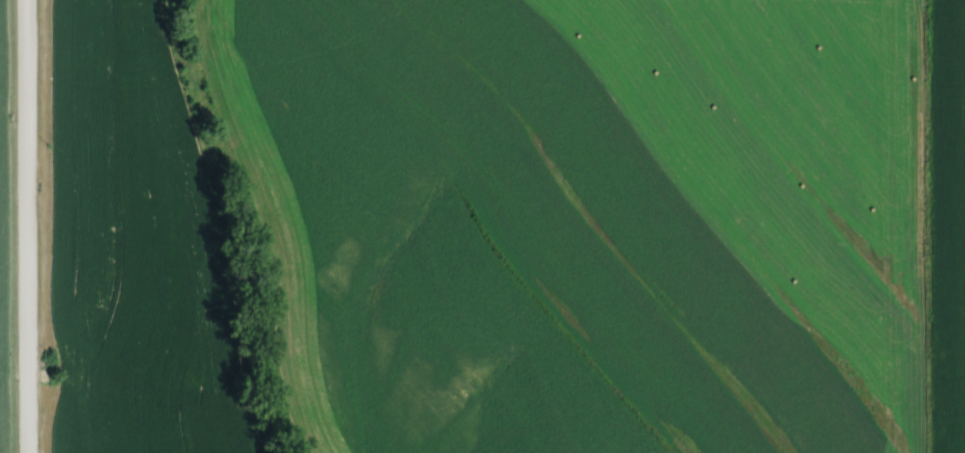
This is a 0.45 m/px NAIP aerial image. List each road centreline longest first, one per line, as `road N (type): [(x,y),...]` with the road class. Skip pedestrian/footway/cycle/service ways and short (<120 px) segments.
road 1 (residential): [(30,0),(29,452)]

